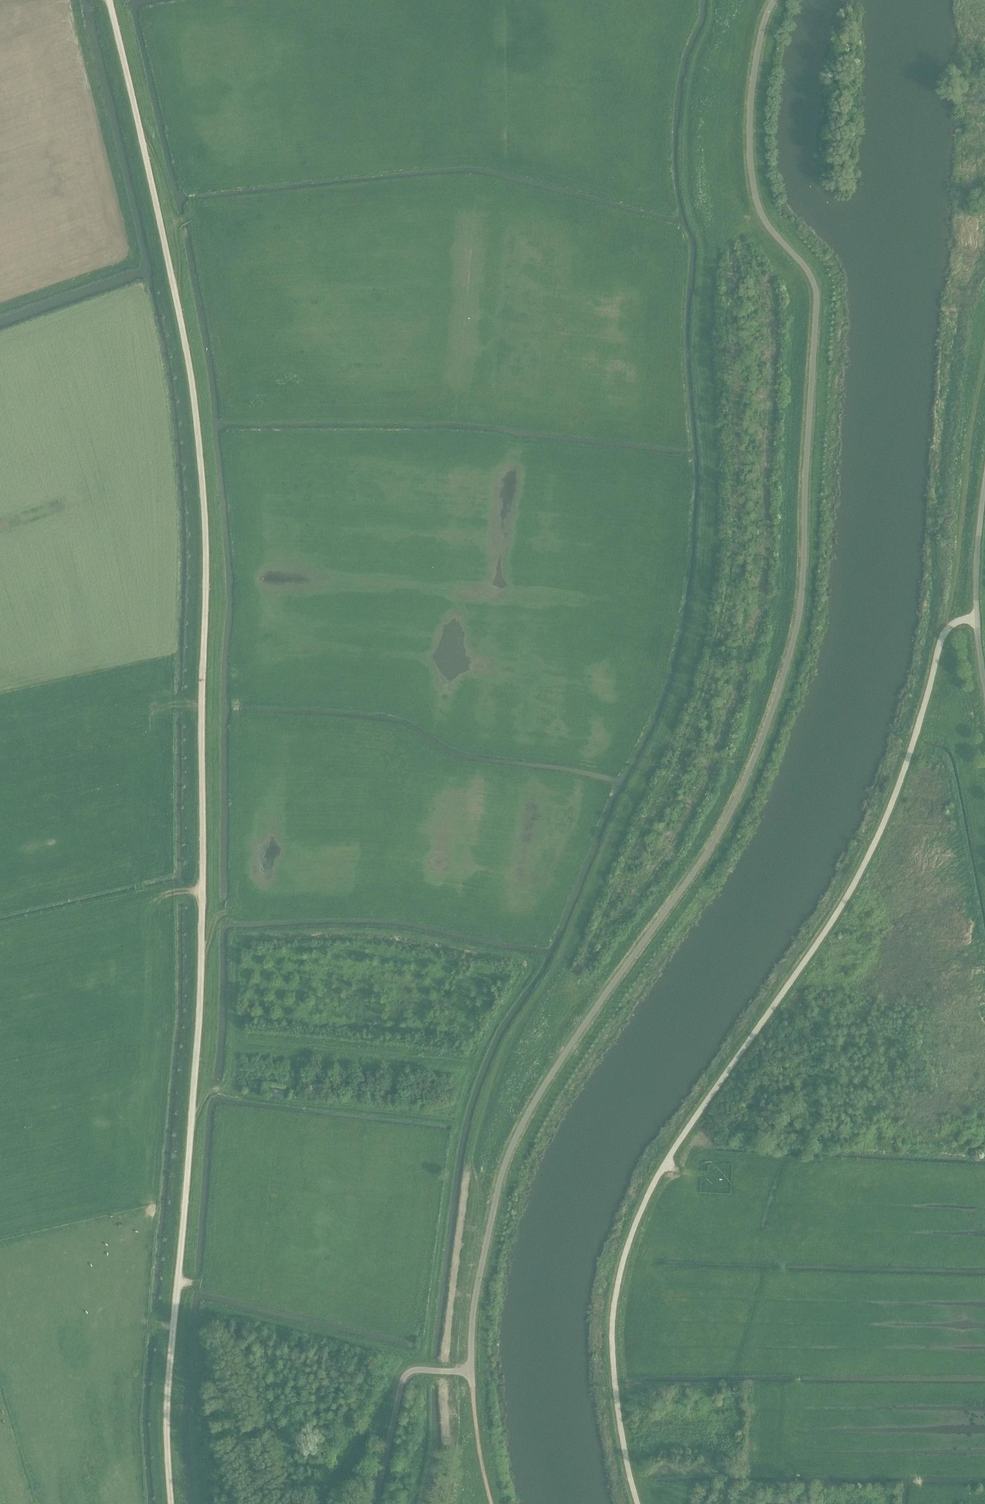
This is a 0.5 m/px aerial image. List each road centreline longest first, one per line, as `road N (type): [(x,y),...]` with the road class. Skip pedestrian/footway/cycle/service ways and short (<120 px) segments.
road 1 (track): [(172,1503),(168,1399),(202,980),(206,524),(191,371),(109,0)]
road 2 (track): [(640,1503),(614,1337),(632,1241),(680,1144),(867,866),(906,773),(946,636),(979,619)]
road 3 (track): [(424,1369),(456,1117),(221,1091),(208,1094),(192,1120)]
road 4 (unclassified): [(984,686),(977,569),(984,490)]

